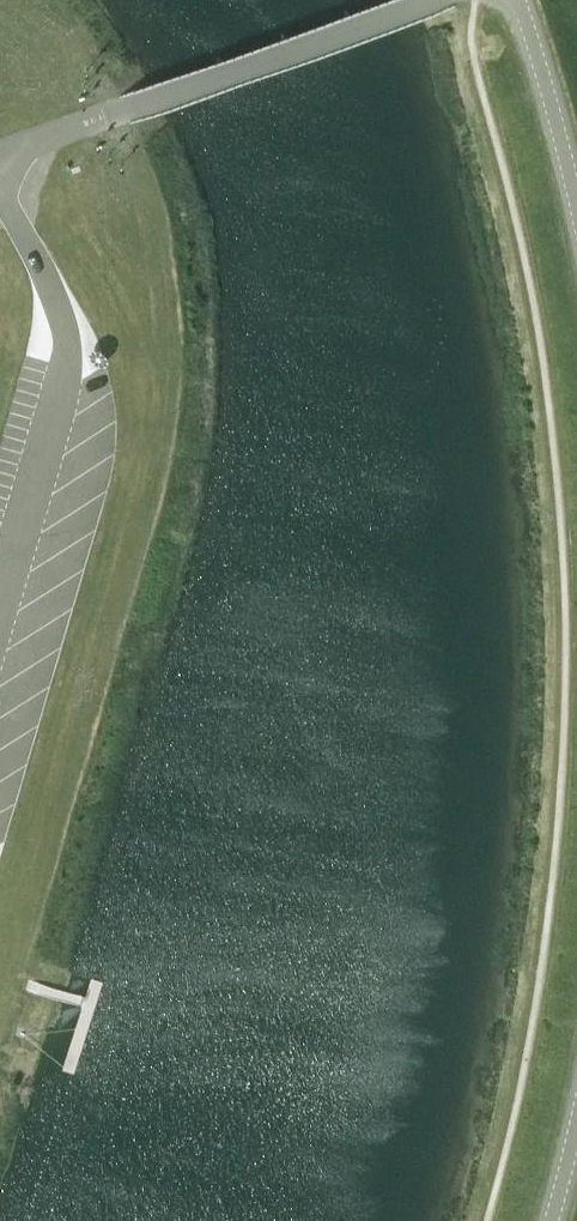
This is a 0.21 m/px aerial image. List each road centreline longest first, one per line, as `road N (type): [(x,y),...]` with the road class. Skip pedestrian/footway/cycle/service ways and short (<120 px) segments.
road 1 (unclassified): [(0,155),(427,0)]
road 2 (unclassified): [(516,0),(576,192)]

